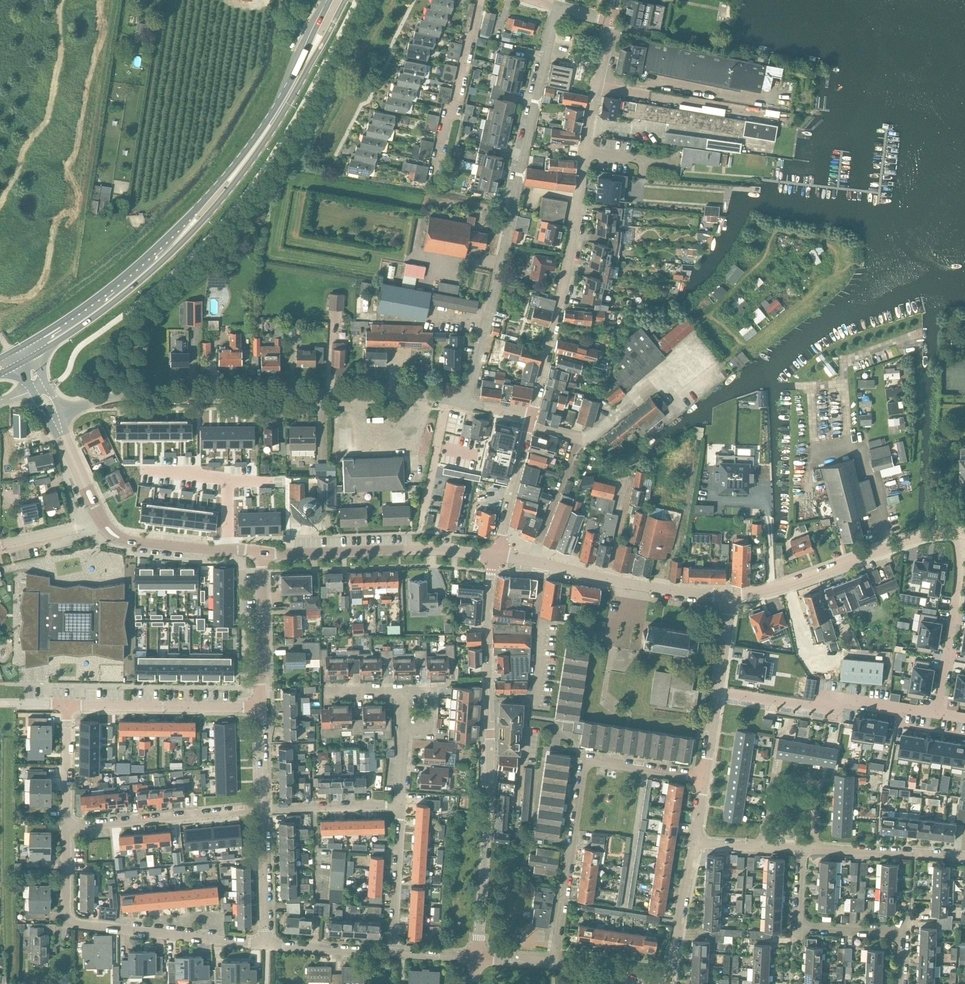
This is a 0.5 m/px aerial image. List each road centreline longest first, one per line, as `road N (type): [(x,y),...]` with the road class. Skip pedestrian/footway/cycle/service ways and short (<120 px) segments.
road 1 (secondary): [(26,360),(121,297),(218,204),(287,107),(345,0)]
road 2 (secondary): [(330,0),(275,107),(210,194),(124,276),(20,347)]
road 3 (residential): [(530,420),(564,285),(611,20)]
road 4 (residential): [(466,401),(555,7)]
road 5 (tertiary): [(477,958),(495,555)]
road 6 (residential): [(447,397),(137,393),(54,416)]
road 7 (residential): [(555,963),(582,764),(702,781)]
road 8 (residential): [(267,945),(73,923),(64,911),(66,825)]
road 9 (unclassified): [(729,599),(914,539),(961,533)]
road 10 (residential): [(903,983),(905,935),(799,931),(801,851)]
road 11 (tertiary): [(495,555),(261,551)]
road 12 (residential): [(716,692),(826,708),(833,697),(936,715)]
road 13 (unclassified): [(729,599),(532,564)]
road 14 (residential): [(66,825),(265,809)]
road 15 (residential): [(66,704),(259,707)]
road 16 (residential): [(936,715),(961,533)]
road 17 (residential): [(759,847),(771,780),(817,786),(814,850)]
road 18 (tertiary): [(261,551),(127,540),(101,517)]
road 19 (residential): [(259,707),(261,551)]
road 20 (residential): [(814,850),(964,857)]
road 21 (residential): [(400,804),(392,953)]
road 22 (residential): [(666,983),(693,843)]
road 23 (residential): [(495,555),(530,420)]
road 24 (residential): [(267,945),(265,809)]
road 25 (residential): [(532,564),(577,436)]
road 26 (residential): [(265,809),(400,804)]
road 27 (residential): [(676,366),(587,440),(577,436)]
road 28 (residential): [(392,953),(267,945)]
road 29 (residential): [(66,825),(66,704)]

